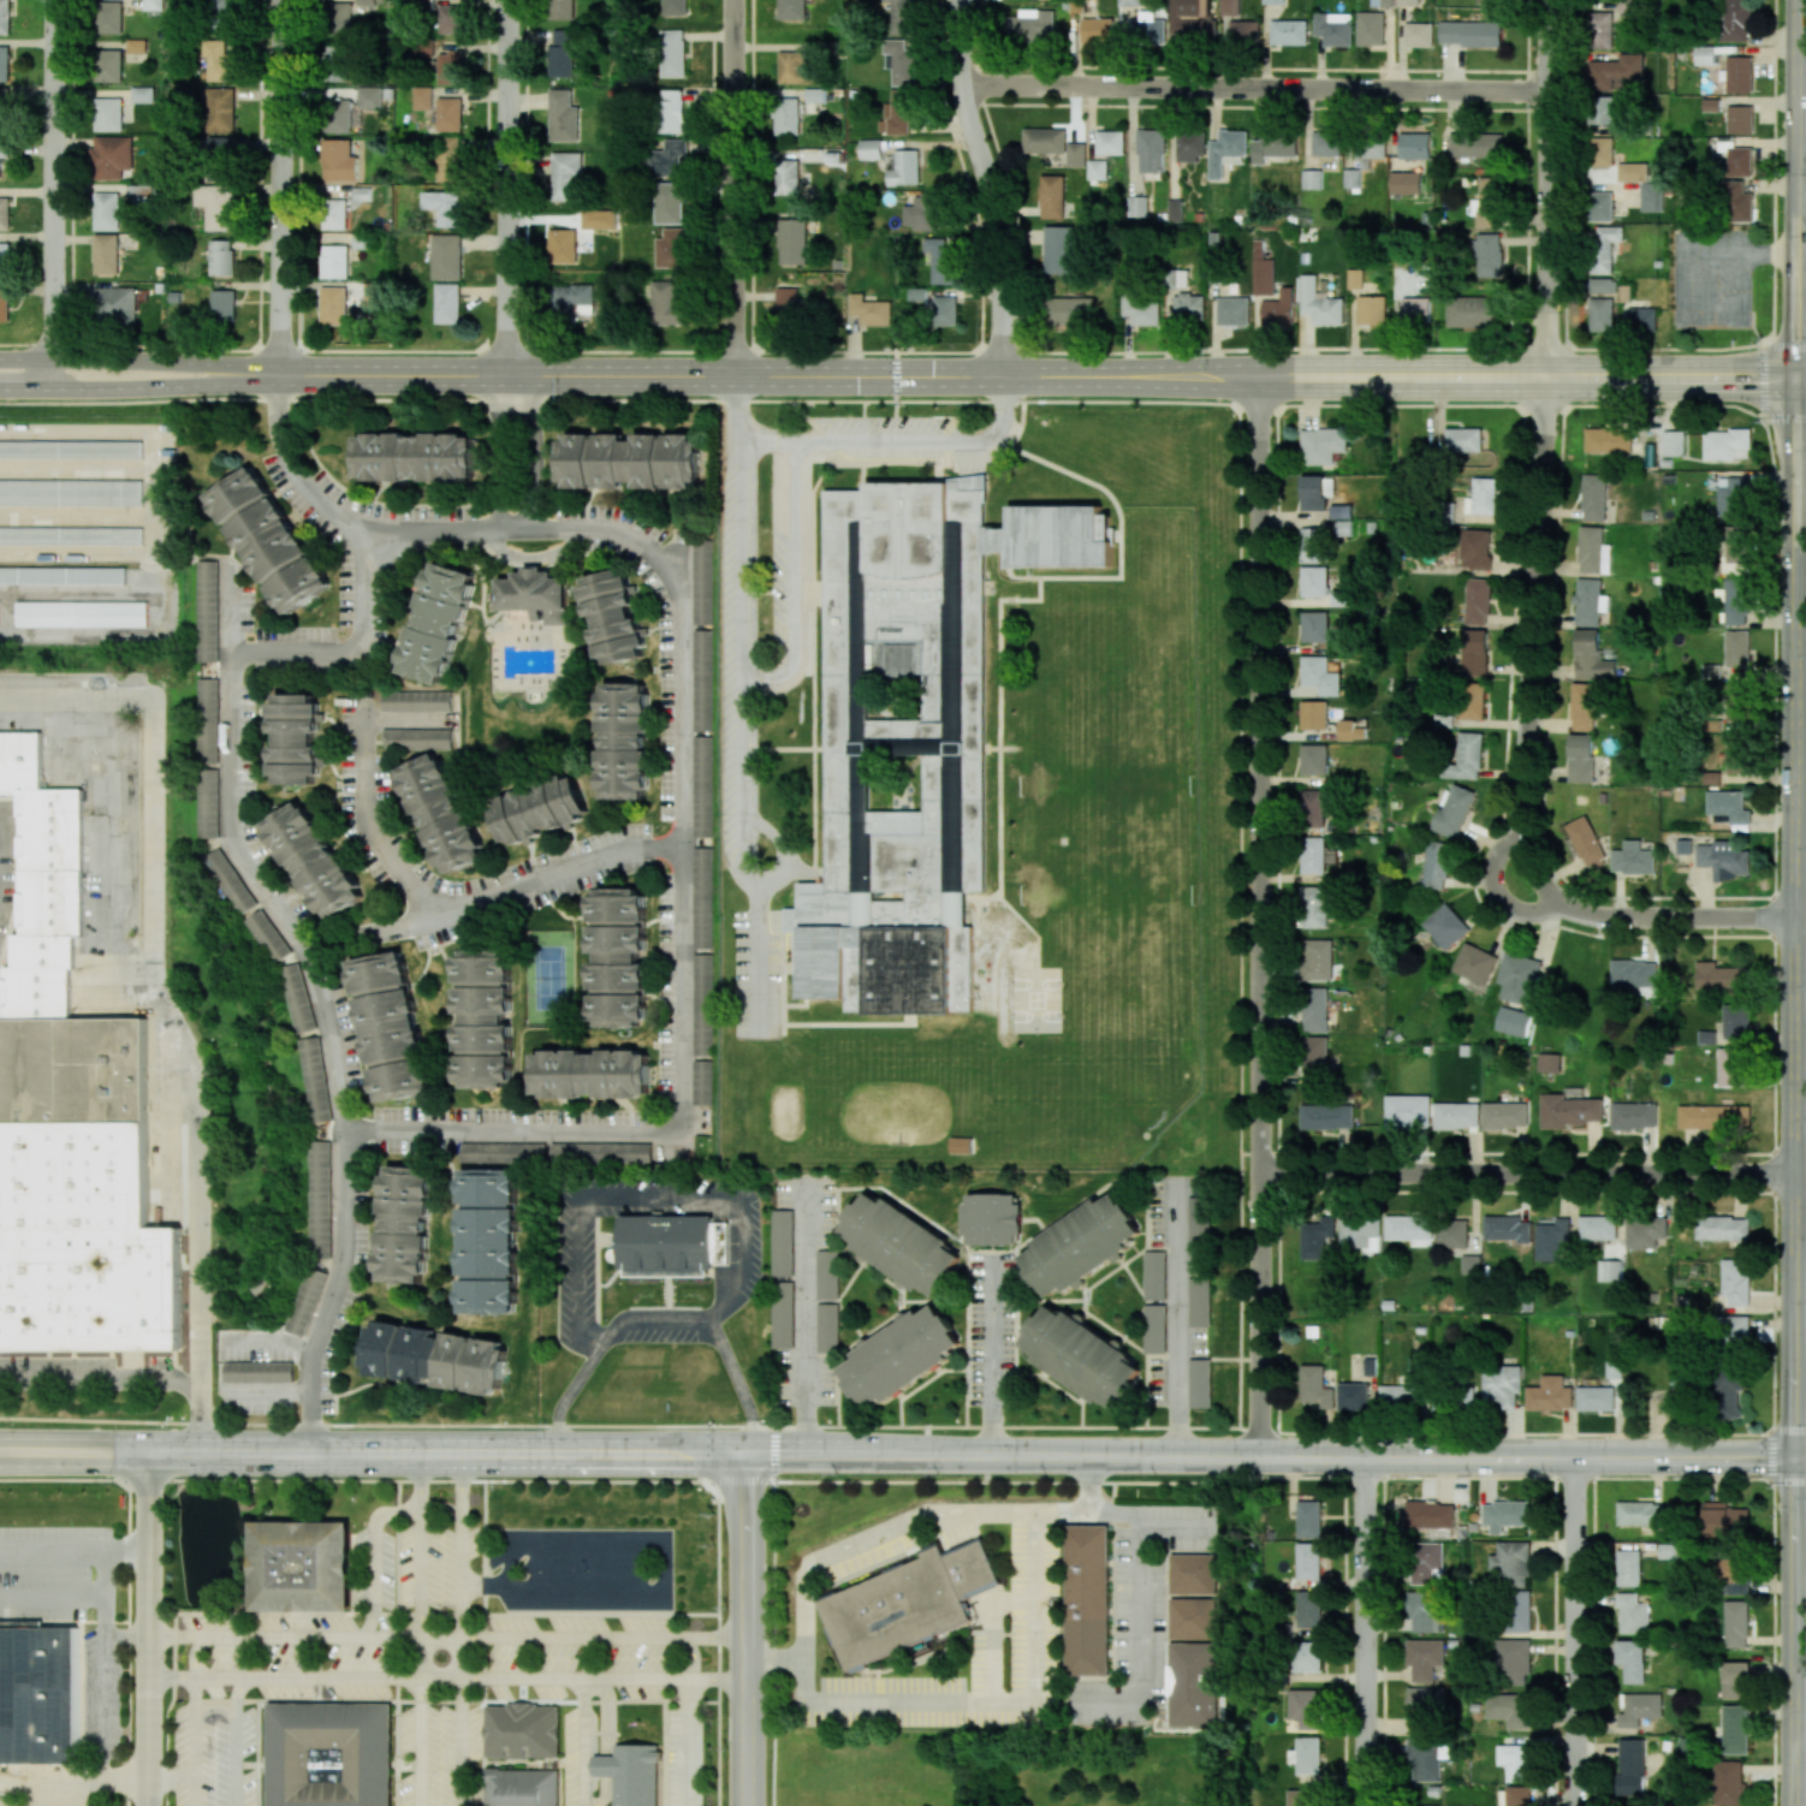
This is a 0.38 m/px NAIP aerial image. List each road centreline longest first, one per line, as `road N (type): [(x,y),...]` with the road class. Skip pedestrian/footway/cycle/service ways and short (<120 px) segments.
road 1 (secondary): [(1799,1459),(1798,380)]
road 2 (residential): [(1259,1456),(1259,378)]
road 3 (secondary): [(745,1454),(1799,1459)]
road 4 (secondary): [(1003,376),(1798,380)]
road 5 (secondary): [(745,1454),(0,1450)]
road 6 (secondary): [(280,373),(1003,376)]
road 7 (residential): [(148,1677),(747,1680)]
road 8 (residential): [(745,1639),(148,1638)]
road 9 (residential): [(961,83),(1547,88)]
road 10 (residential): [(1259,1174),(1796,1171)]
road 11 (residential): [(1556,898),(1523,839),(1544,378)]
road 12 (residential): [(54,390),(54,0)]
road 13 (residential): [(1003,376),(1000,234),(964,107),(959,0)]
road 14 (secondary): [(1798,380),(1796,0)]
road 15 (residential): [(1544,378),(1547,0)]
road 16 (residential): [(733,375),(733,0)]
road 17 (residential): [(507,374),(507,0)]
road 18 (residential): [(280,373),(280,0)]
road 19 (residential): [(148,1805),(148,1451)]
road 20 (tertiary): [(747,1805),(745,1454)]
road 21 (residential): [(1367,1805),(1366,1456)]
road 22 (residential): [(1576,1805),(1576,1457)]
road 23 (secondary): [(1797,1805),(1799,1459)]
road 24 (secondary): [(0,389),(212,386),(280,373)]
road 25 (secondary): [(280,373),(0,358)]
road 26 (residential): [(1798,917),(1606,917),(1556,898)]

